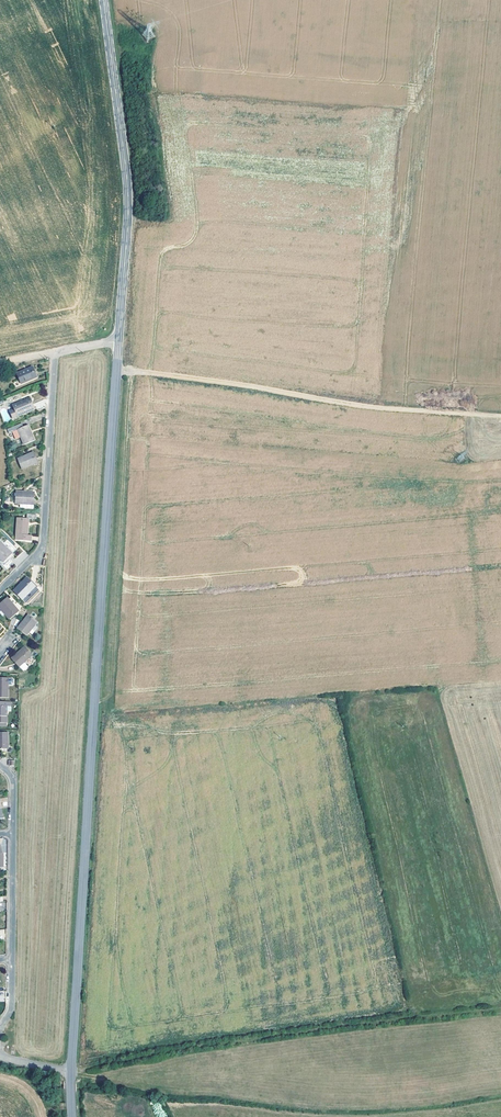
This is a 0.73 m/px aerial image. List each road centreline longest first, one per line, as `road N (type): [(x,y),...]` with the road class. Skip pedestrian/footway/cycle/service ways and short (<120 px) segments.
road 1 (secondary): [(71,1072),(119,342)]
road 2 (track): [(500,1012),(206,1042),(71,1072)]
road 3 (track): [(117,370),(500,417)]
road 4 (secondary): [(119,342),(128,180),(104,0)]
road 5 (residential): [(0,1034),(11,1012),(14,780),(0,766)]
road 6 (residential): [(56,354),(43,546),(0,593)]

